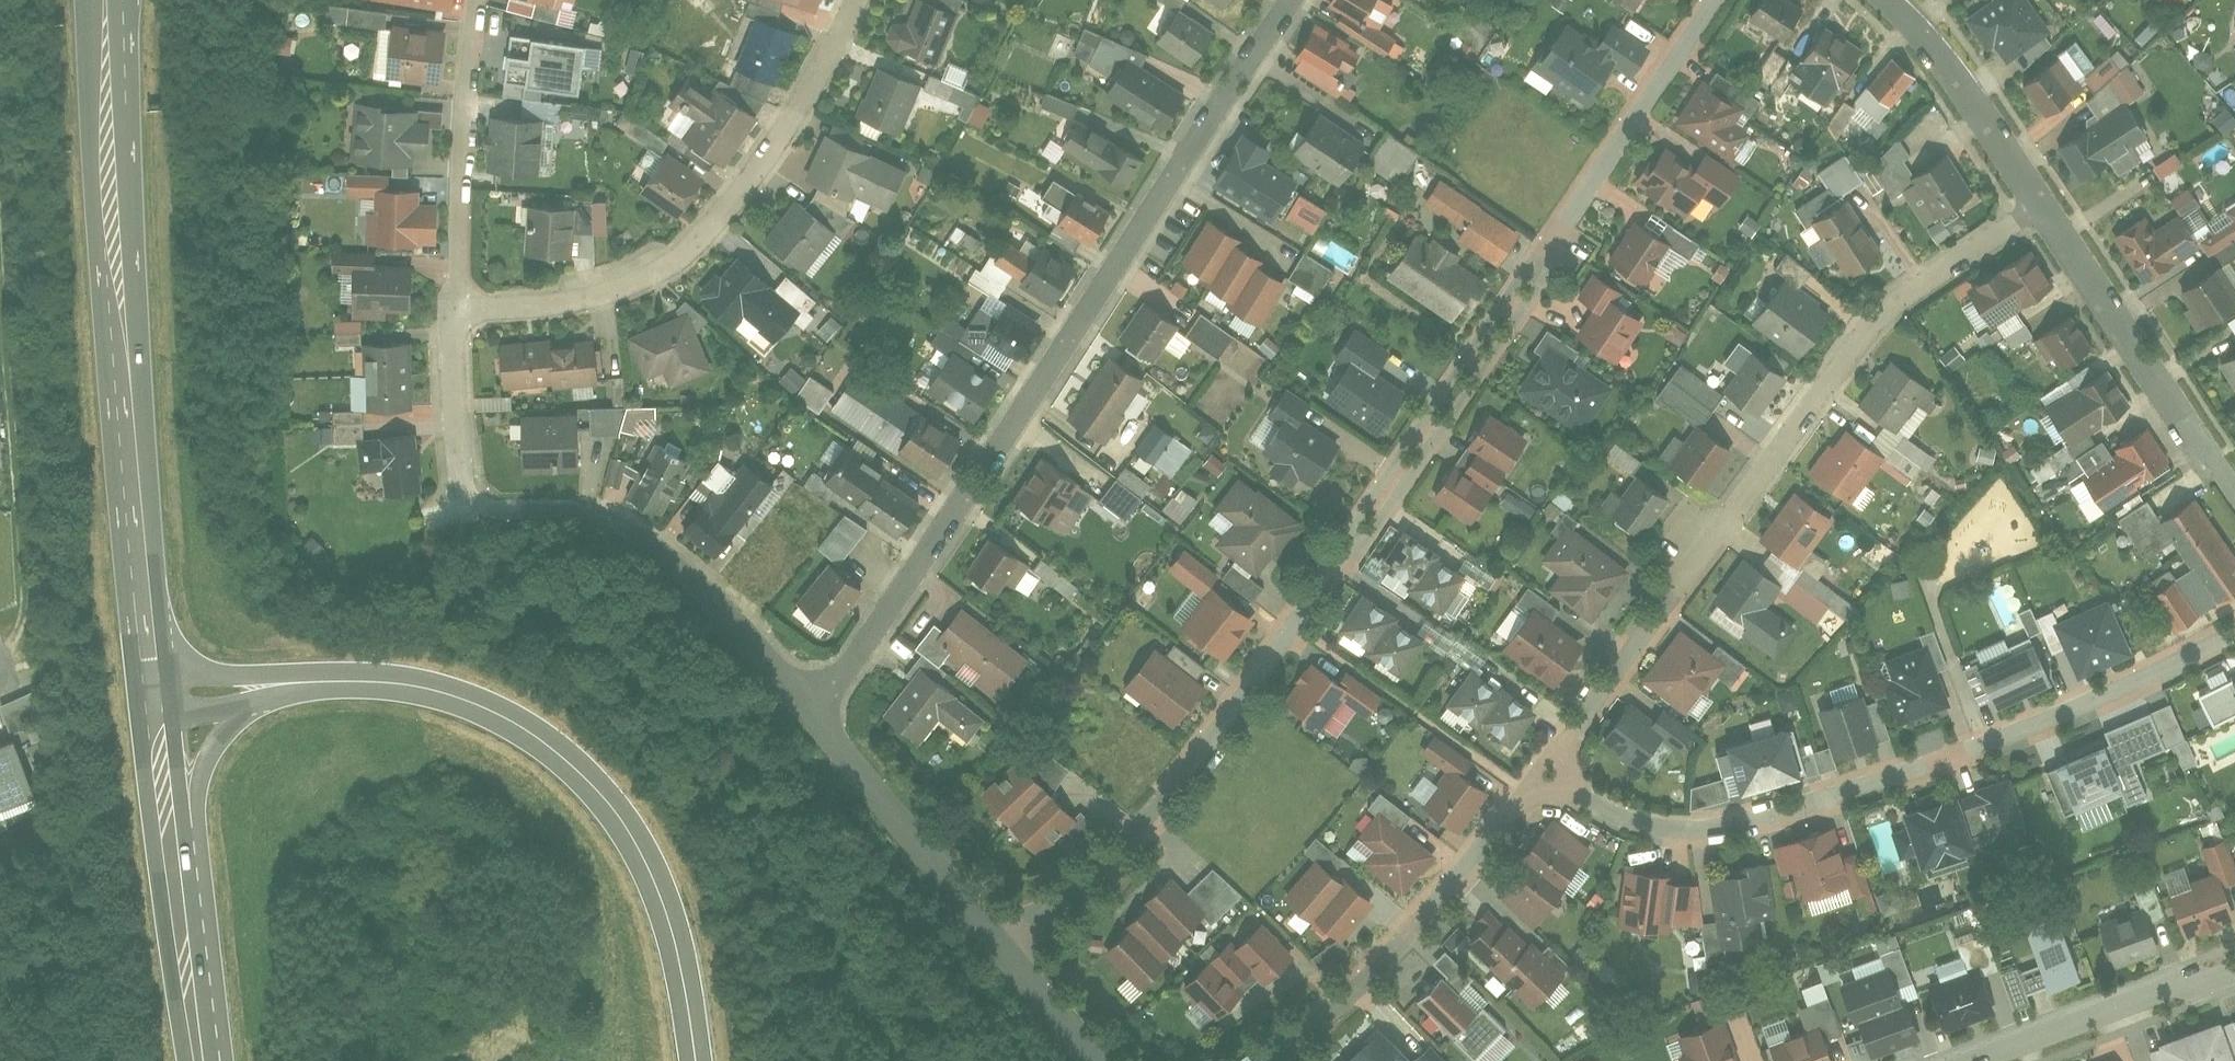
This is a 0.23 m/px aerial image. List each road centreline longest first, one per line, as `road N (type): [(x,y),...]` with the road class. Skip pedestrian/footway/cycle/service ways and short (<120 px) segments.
road 1 (residential): [(1292,0),(841,684),(811,716)]
road 2 (residential): [(1543,770),(1644,824),(1715,830),(1941,765),(2234,633)]
road 3 (primary): [(90,0),(110,365),(139,695)]
road 4 (primary): [(168,668),(123,0)]
road 5 (residential): [(454,312),(451,415),(462,512),(543,508),(626,534),(711,602),(811,716)]
road 6 (residential): [(858,0),(800,109),(705,237),(655,274),(597,296),(454,312)]
road 7 (residential): [(2042,208),(1881,315),(1672,596)]
road 8 (residential): [(1355,545),(1137,829),(998,943)]
road 9 (primary): [(397,684),(497,711),(589,777),(661,891),(698,1060)]
road 10 (residential): [(1543,770),(1416,927),(1351,994),(1262,1060)]
road 11 (primary): [(139,695),(188,1060)]
road 12 (residential): [(2042,208),(2234,490)]
road 13 (residential): [(1355,545),(1367,545),(1541,284),(1536,271)]
road 14 (residential): [(1536,271),(1522,274),(1352,530),(1355,545)]
road 15 (residential): [(1714,0),(1536,271)]
road 16 (residential): [(477,0),(454,312)]
road 17 (residential): [(811,716),(998,943)]
road 18 (residential): [(1970,1060),(2181,982),(2210,984),(2234,974)]
road 19 (residential): [(1887,0),(1958,83),(2042,208)]
road 20 (primary): [(397,684),(343,674),(168,668)]
road 21 (residential): [(1672,596),(1543,770)]
road 22 (primary): [(216,1060),(190,862)]
road 23 (primary): [(190,862),(213,754),(258,701)]
road 24 (residential): [(998,943),(1094,1060)]
road 25 (primary): [(190,862),(173,713)]
road 26 (primary): [(258,701),(397,684)]

